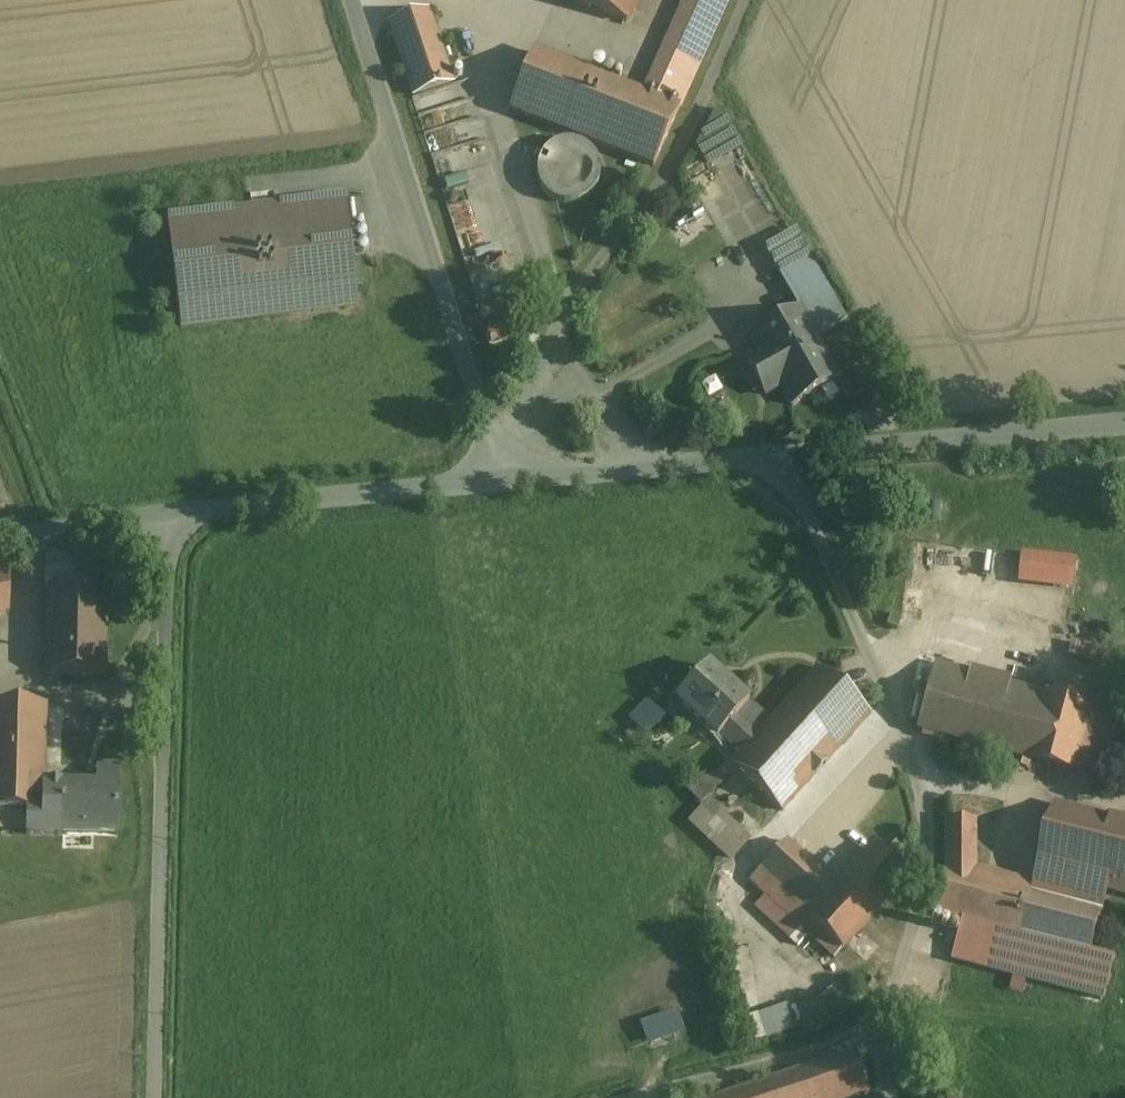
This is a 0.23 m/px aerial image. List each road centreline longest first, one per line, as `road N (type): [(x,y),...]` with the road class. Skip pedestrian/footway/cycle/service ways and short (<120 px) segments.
road 1 (unclassified): [(150,1097),(162,515)]
road 2 (unclassified): [(353,0),(466,366),(513,479)]
road 3 (unclassified): [(1124,425),(648,466)]
road 4 (unclassified): [(542,366),(558,312),(667,171),(745,0)]
road 5 (unclassified): [(513,479),(162,515)]
road 6 (unclassified): [(162,515),(0,537)]
road 7 (unclassified): [(648,466),(602,396),(542,366)]
road 8 (unclassified): [(648,466),(513,479)]

